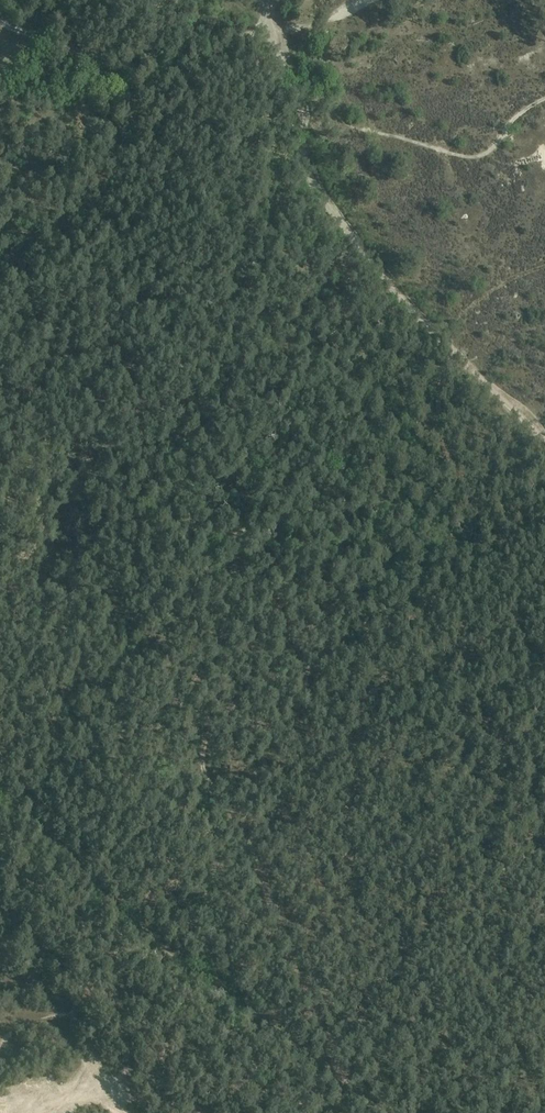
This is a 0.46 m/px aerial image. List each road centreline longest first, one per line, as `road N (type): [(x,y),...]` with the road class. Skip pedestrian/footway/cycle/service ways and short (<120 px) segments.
road 1 (track): [(329,1070),(327,1033),(245,833),(209,781),(204,750),(216,724),(250,692),(332,662),(445,592),(476,503),(449,456),(439,420),(440,389),(456,357)]
road 2 (track): [(329,1070),(122,918),(81,869),(0,800)]
road 3 (track): [(436,335),(389,286),(318,187),(294,87)]
road 4 (track): [(294,87),(320,95),(348,124),(471,156),(484,154),(517,115),(544,98)]
road 5 (track): [(131,96),(248,31),(270,29)]
road 6 (track): [(131,96),(61,43),(0,21)]
road 7 (track): [(544,441),(436,335)]

